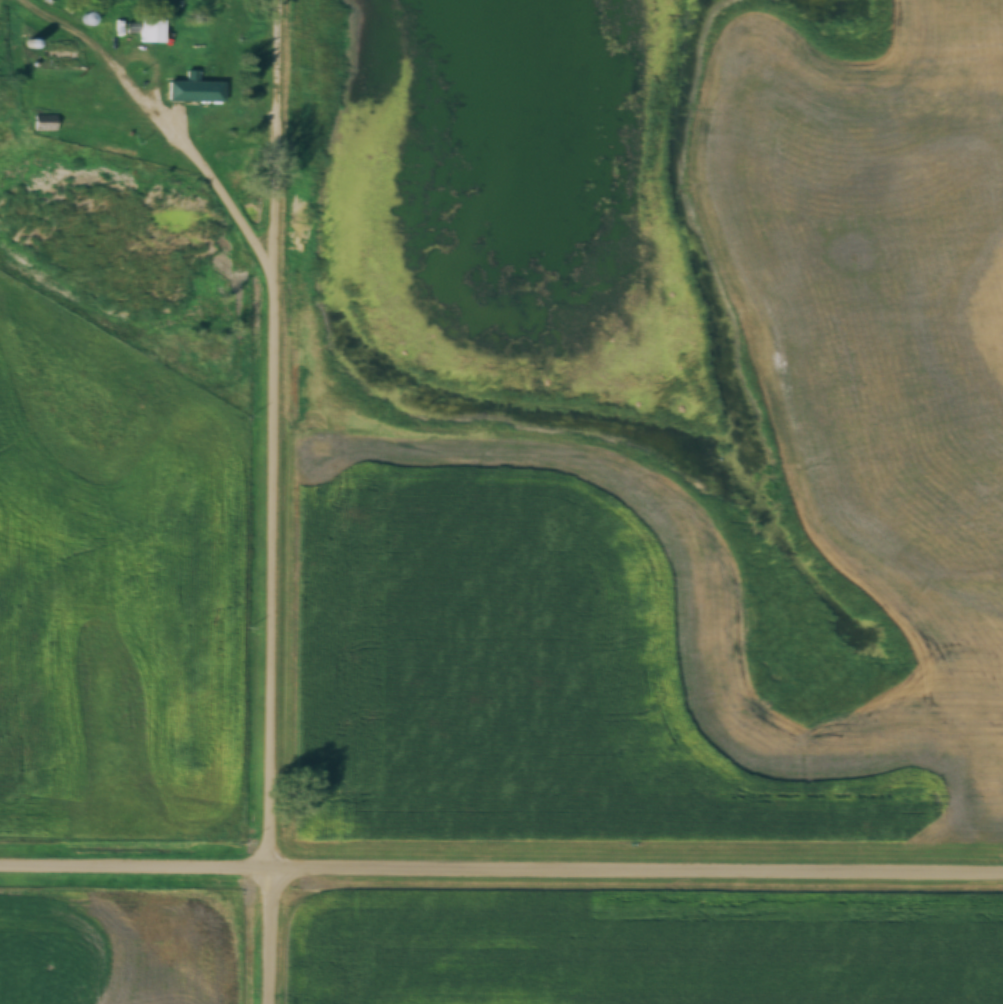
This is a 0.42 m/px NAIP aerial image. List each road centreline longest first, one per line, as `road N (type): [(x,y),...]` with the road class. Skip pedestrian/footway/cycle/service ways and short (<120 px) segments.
road 1 (residential): [(270,1003),(280,0)]
road 2 (residential): [(0,863),(1002,870)]

